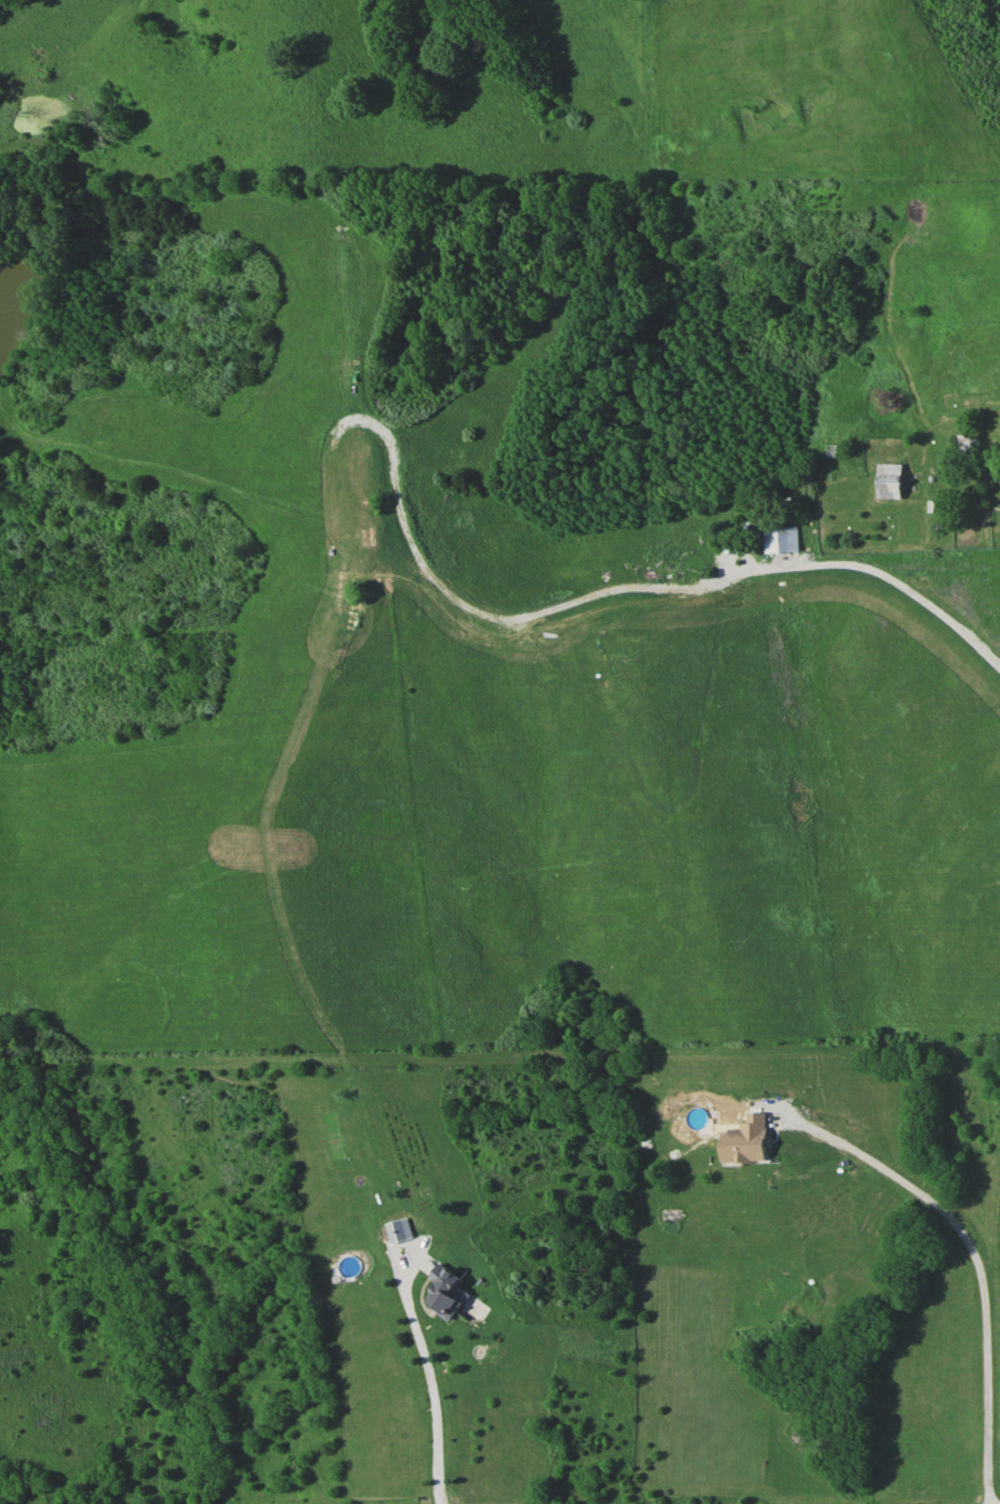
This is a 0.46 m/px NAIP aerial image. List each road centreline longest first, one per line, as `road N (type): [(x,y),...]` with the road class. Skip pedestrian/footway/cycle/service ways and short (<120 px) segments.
road 1 (track): [(0,1063),(999,1048)]

